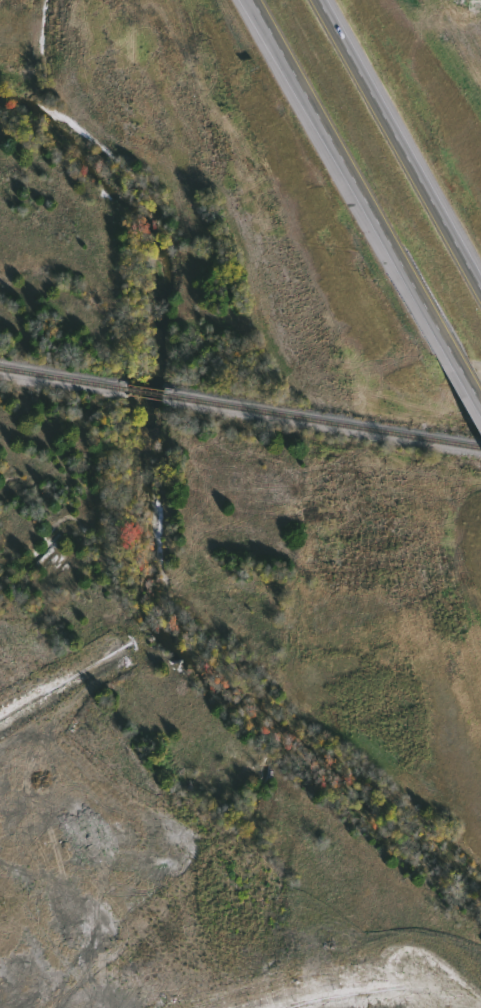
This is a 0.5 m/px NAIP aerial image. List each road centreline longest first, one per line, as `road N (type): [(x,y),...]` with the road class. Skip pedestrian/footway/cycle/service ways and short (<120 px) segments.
road 1 (motorway): [(258,0),(442,356)]
road 2 (motorway): [(480,304),(321,0)]

